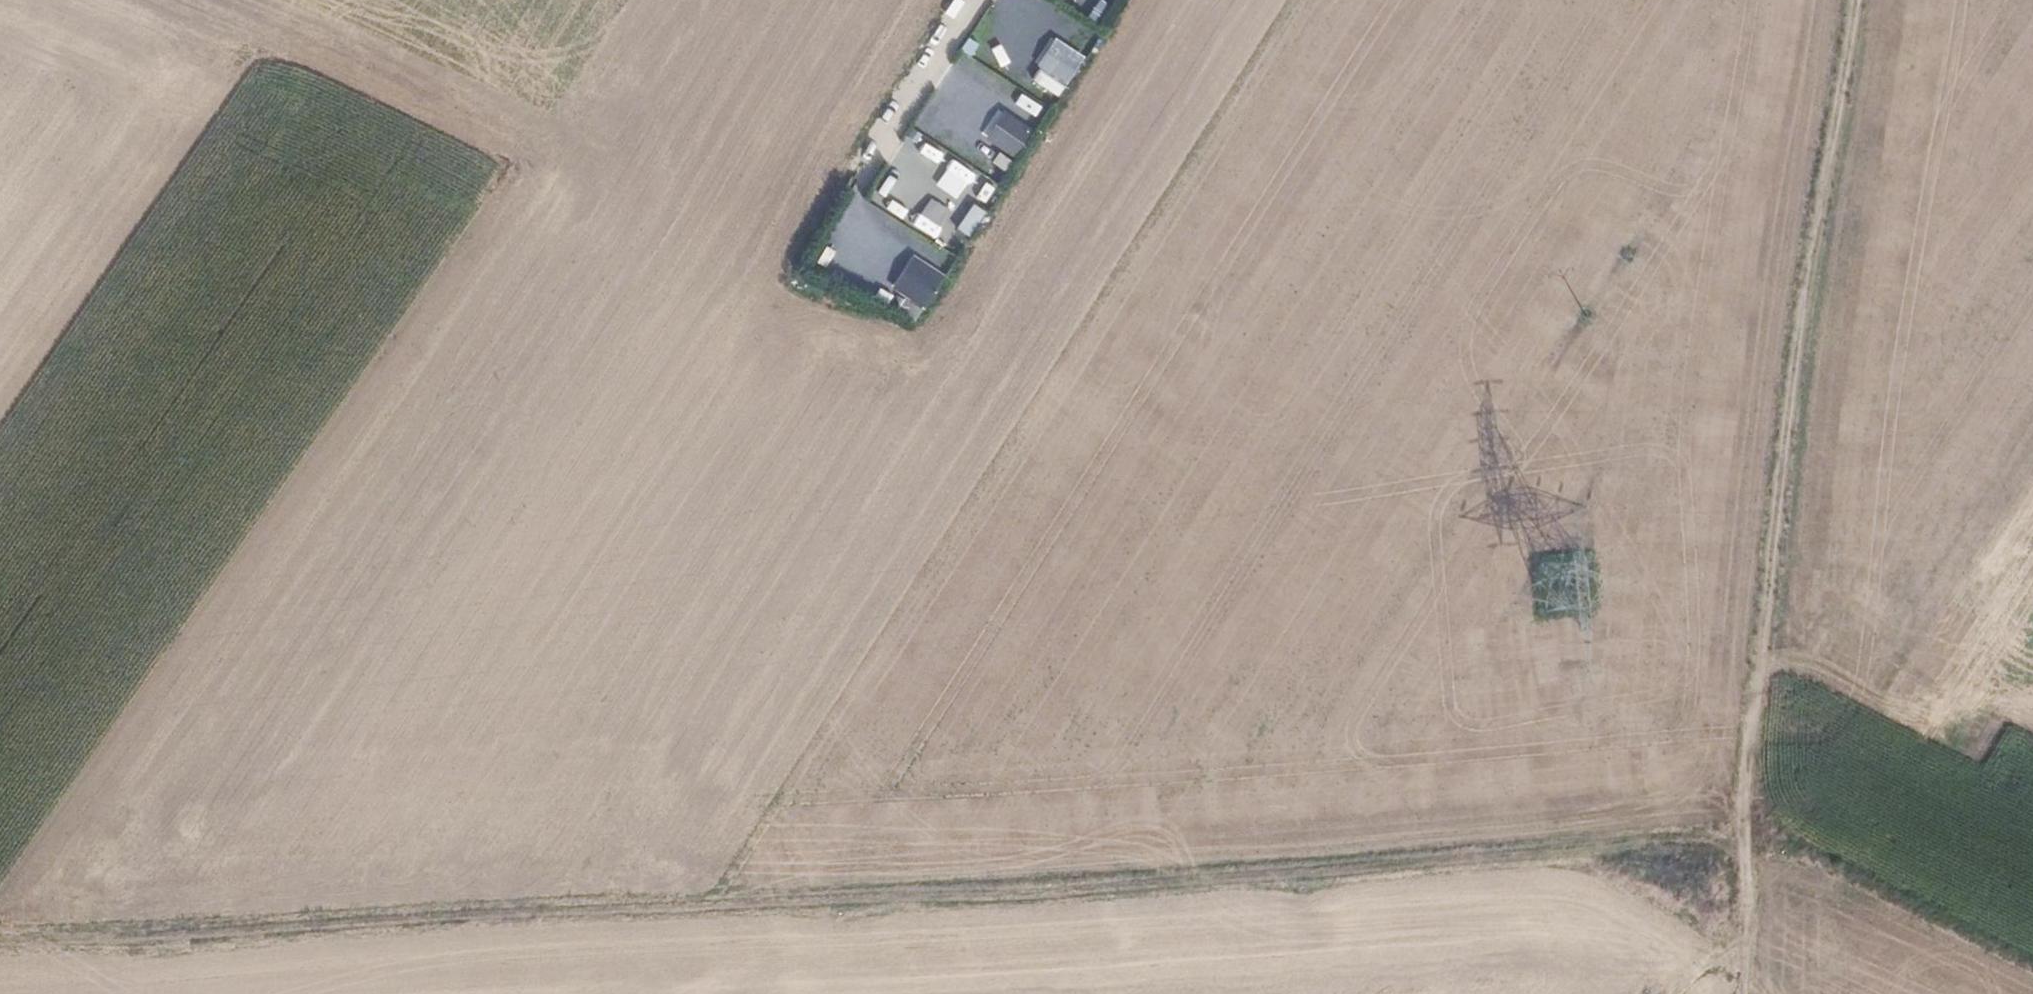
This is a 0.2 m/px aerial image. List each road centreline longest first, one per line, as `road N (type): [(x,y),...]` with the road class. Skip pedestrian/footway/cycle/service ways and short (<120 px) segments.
road 1 (track): [(1746,843),(0,945)]
road 2 (track): [(1741,993),(1747,763),(1798,346),(1859,0)]

